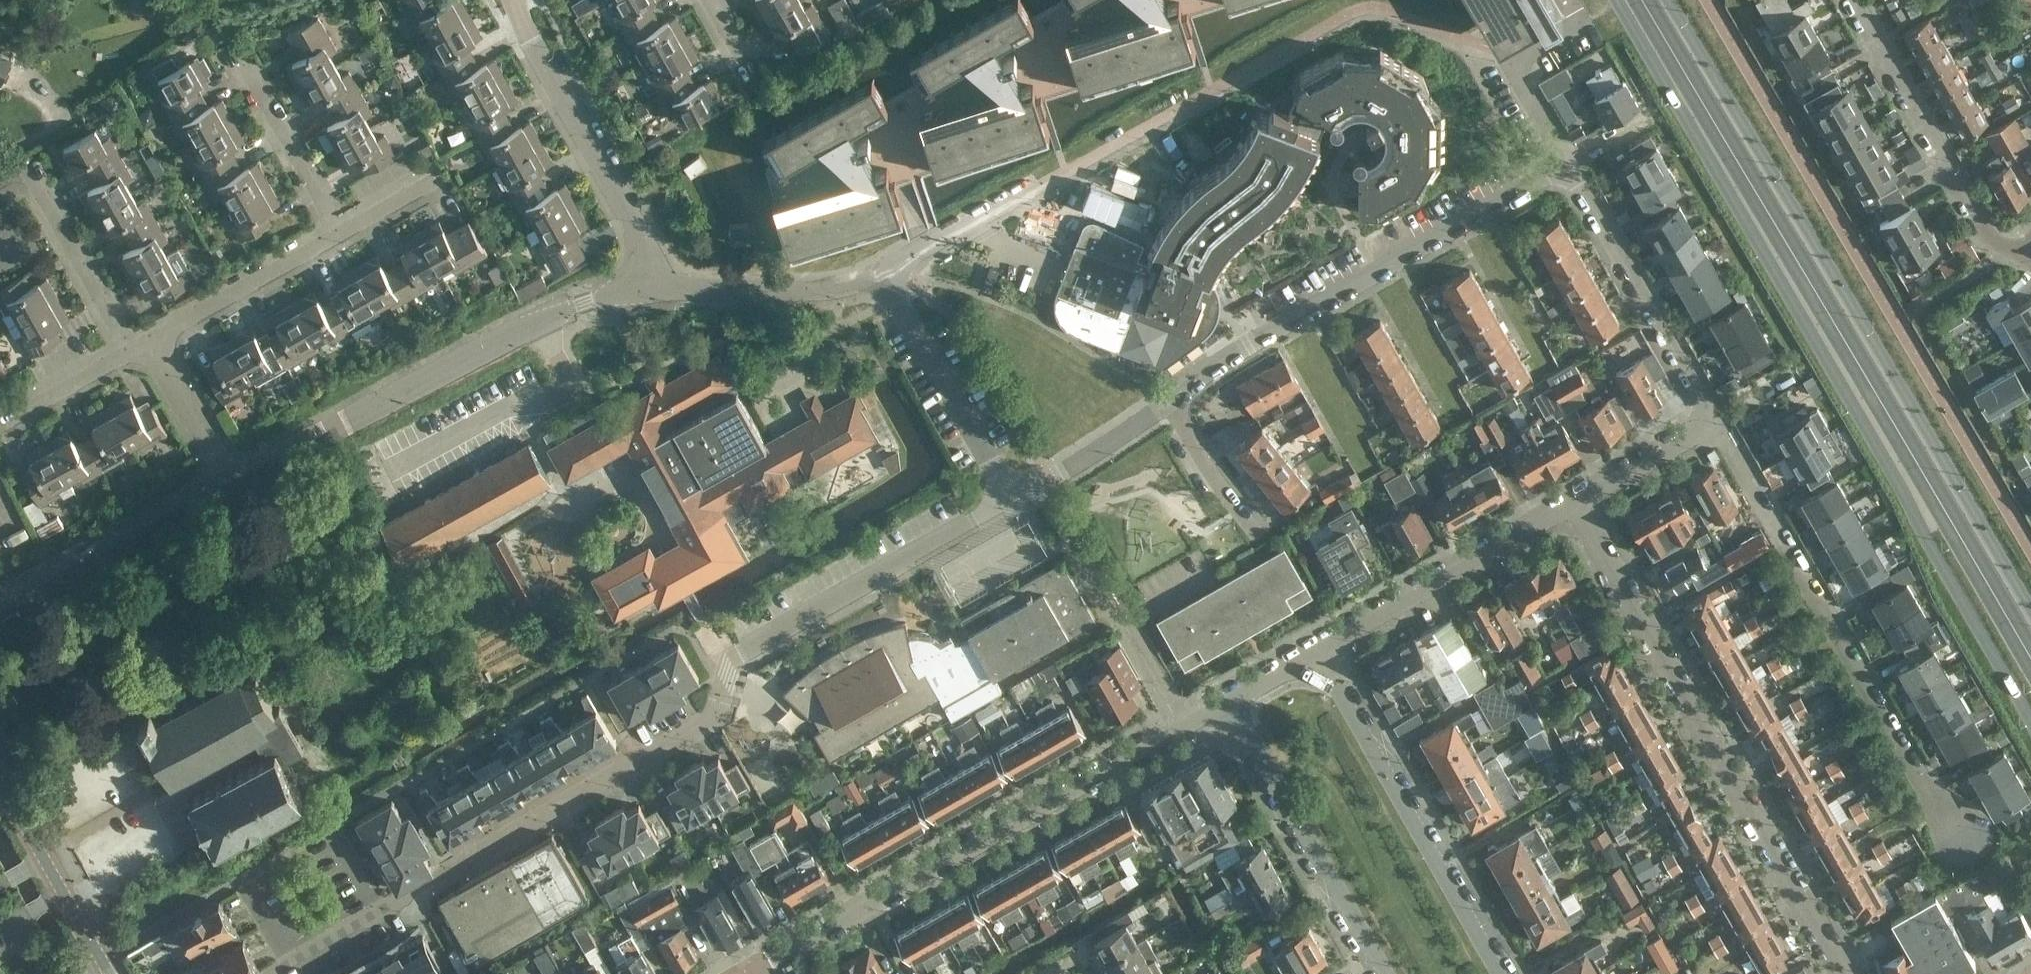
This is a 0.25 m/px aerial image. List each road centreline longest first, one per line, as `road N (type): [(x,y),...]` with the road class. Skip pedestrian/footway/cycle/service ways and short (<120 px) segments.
road 1 (tertiary): [(1616,0),(2030,718)]
road 2 (tertiary): [(2030,607),(1669,0)]
road 3 (unclassified): [(462,864),(717,710),(733,661),(1009,502)]
road 4 (unclassified): [(738,973),(1227,702)]
road 5 (unclassified): [(1843,973),(1565,501)]
road 6 (unclassified): [(1956,843),(1703,414)]
road 7 (unclassified): [(232,482),(557,306),(671,289)]
road 8 (residential): [(1173,409),(1228,360),(1567,171)]
road 9 (residential): [(1501,973),(1315,653)]
road 10 (unclassified): [(671,289),(524,0)]
road 11 (residential): [(1851,0),(1982,228),(1991,238),(2030,246)]
road 12 (residential): [(1227,702),(1385,973)]
road 13 (unclassified): [(1315,653),(1565,501)]
road 14 (unclassified): [(1703,414),(1567,171)]
road 15 (unclassified): [(0,610),(232,482)]
road 16 (unclassified): [(1009,502),(882,273)]
road 17 (unclassified): [(1570,0),(1584,24),(1512,63),(1567,171)]
road 18 (secondary): [(110,973),(0,781)]
road 19 (residential): [(157,350),(167,331),(337,230)]
road 20 (residential): [(272,973),(462,864)]
road 21 (unclassified): [(671,289),(841,286),(882,273)]
road 22 (residential): [(128,346),(26,168)]
road 23 (residential): [(337,230),(243,62)]
road 24 (unclassified): [(882,273),(1047,179)]
road 25 (unclassified): [(1009,502),(1173,409)]
road 26 (unclassified): [(1565,501),(1703,414)]
road 27 (residential): [(1260,534),(1173,409)]
road 28 (residential): [(232,482),(157,350)]
road 29 (residential): [(0,423),(128,346)]

